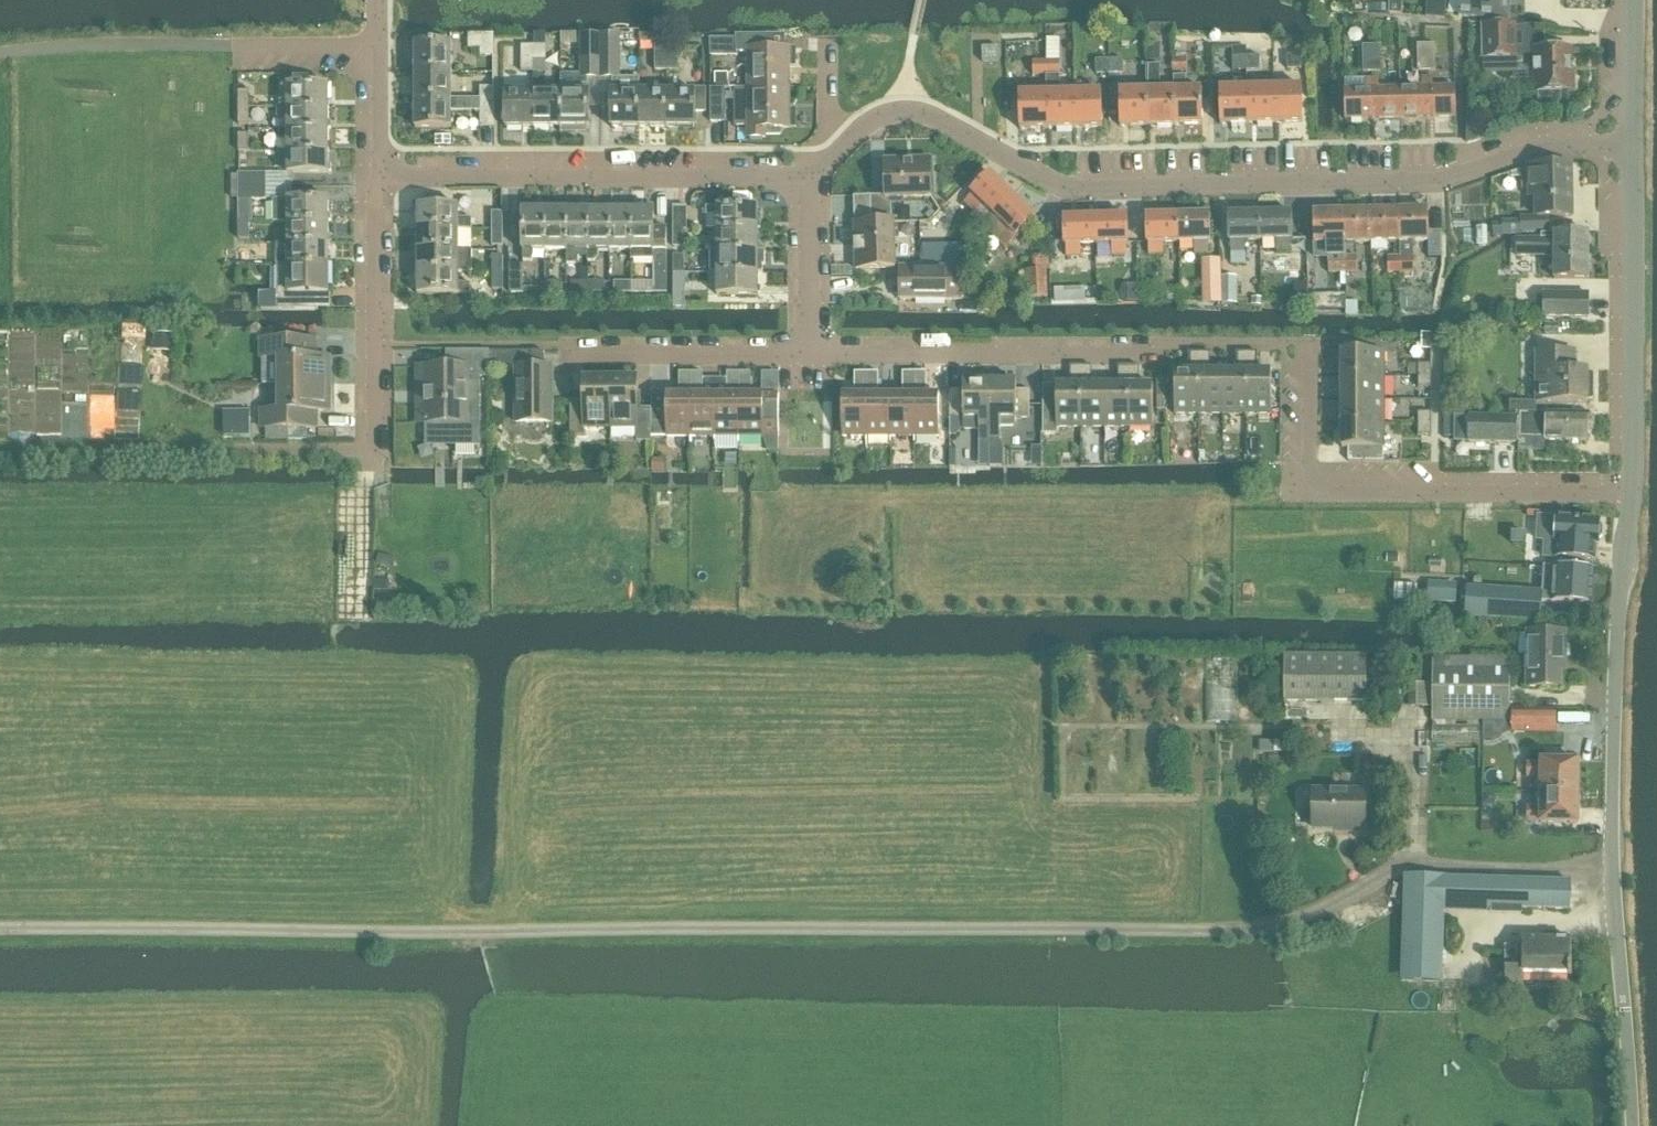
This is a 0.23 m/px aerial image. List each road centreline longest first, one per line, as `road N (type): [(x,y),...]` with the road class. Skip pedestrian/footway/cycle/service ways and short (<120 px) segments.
road 1 (track): [(1416,865),(1286,922),(1235,929),(0,929)]
road 2 (residential): [(810,174),(855,128),(905,104),(933,107),(1067,183),(1421,175),(1538,144),(1632,140)]
road 3 (unclassified): [(1627,1125),(1613,806),(1630,491)]
road 4 (residential): [(1630,491),(1310,491),(1307,343)]
road 5 (residential): [(374,175),(810,174)]
road 6 (residential): [(810,355),(1166,355)]
road 7 (residential): [(1630,491),(1632,140)]
road 8 (residential): [(374,175),(372,454)]
road 9 (residential): [(595,355),(810,355)]
road 10 (residential): [(810,355),(810,174)]
road 11 (residential): [(374,0),(374,175)]
road 12 (residential): [(1632,140),(1633,0)]

